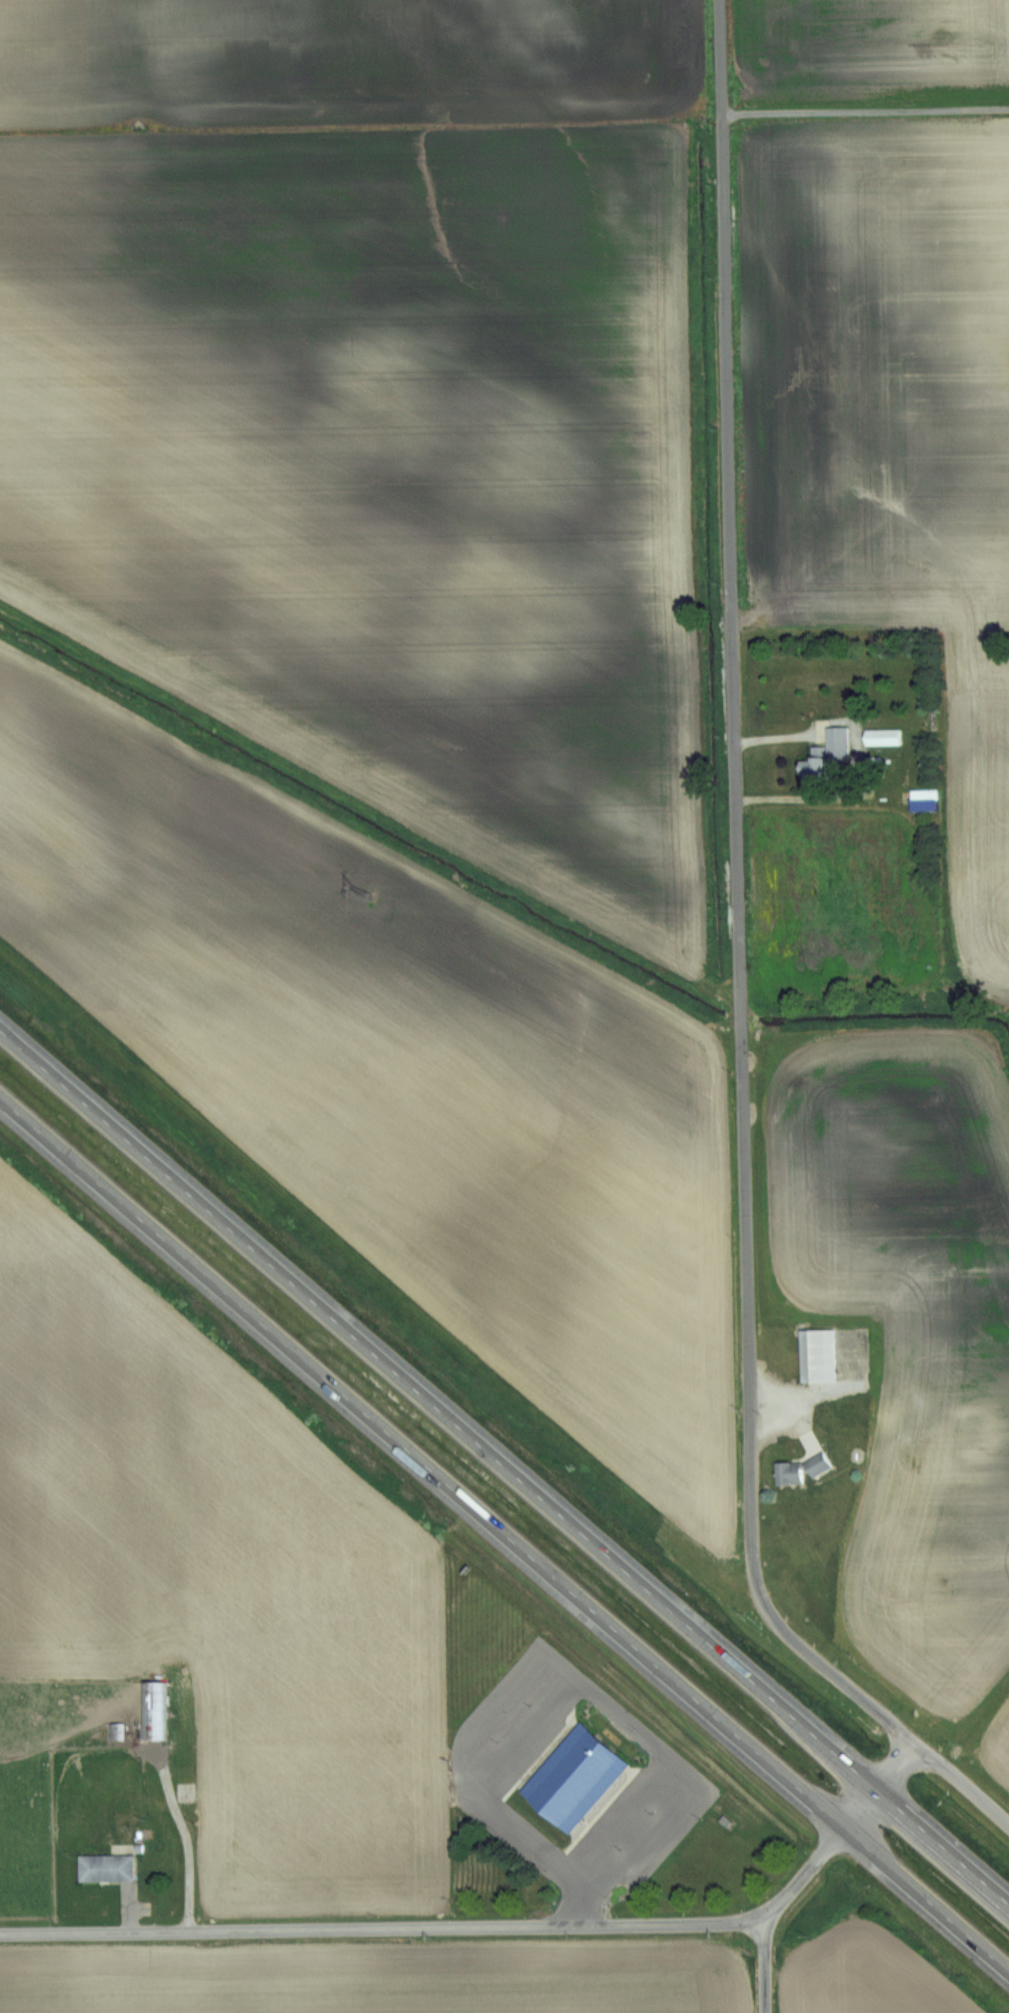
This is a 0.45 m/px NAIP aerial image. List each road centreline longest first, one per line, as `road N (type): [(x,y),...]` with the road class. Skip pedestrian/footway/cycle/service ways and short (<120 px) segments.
road 1 (residential): [(915,1744),(779,1624),(760,1596),(752,1552),(720,0)]
road 2 (trunk): [(877,1790),(0,1029)]
road 3 (trunk): [(0,1099),(844,1828)]
road 4 (residential): [(0,1934),(768,1924),(844,1828)]
road 5 (residential): [(722,94),(1008,87)]
road 6 (trunk): [(844,1828),(1008,1971)]
road 7 (trunk): [(1008,1905),(877,1790)]
road 8 (residential): [(915,1744),(1008,1825)]

